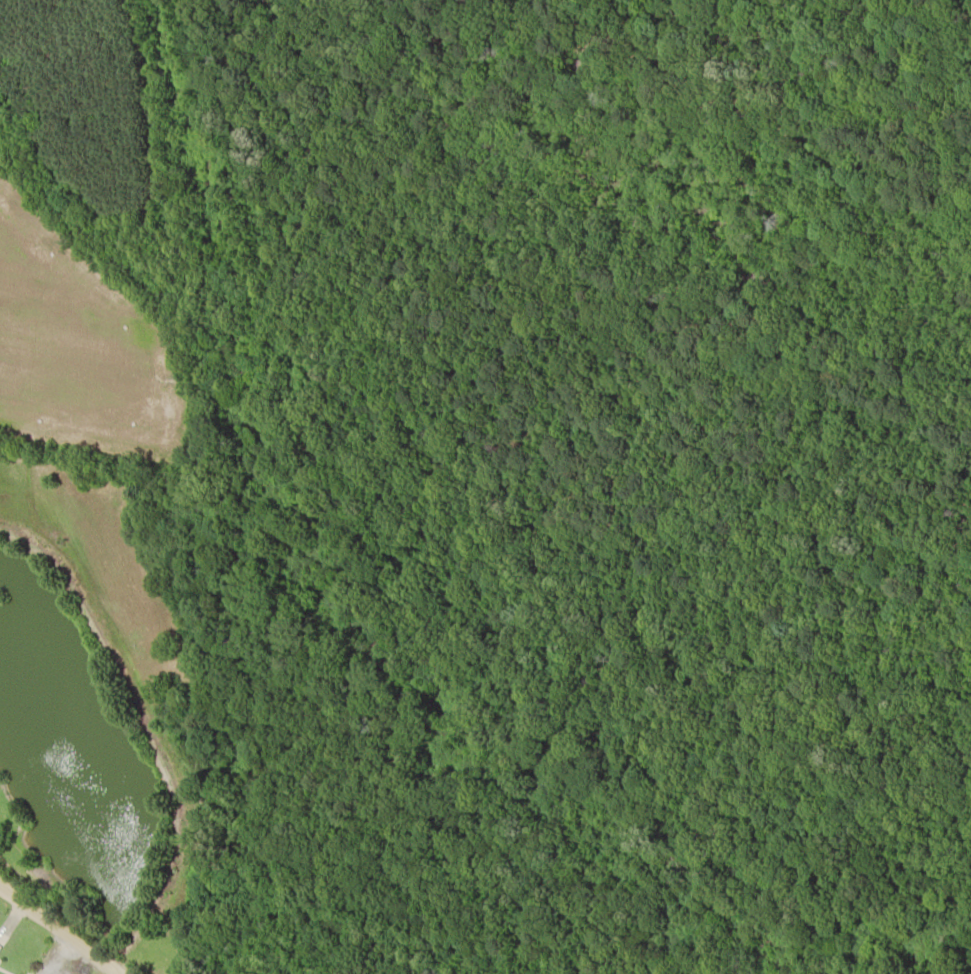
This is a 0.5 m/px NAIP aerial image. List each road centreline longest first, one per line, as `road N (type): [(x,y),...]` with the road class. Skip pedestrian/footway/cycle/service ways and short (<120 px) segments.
road 1 (residential): [(156,973),(0,881)]

